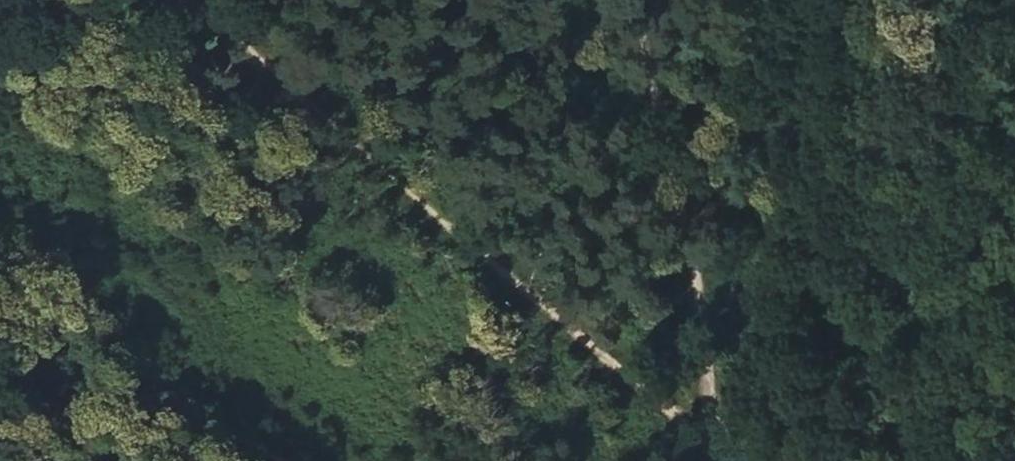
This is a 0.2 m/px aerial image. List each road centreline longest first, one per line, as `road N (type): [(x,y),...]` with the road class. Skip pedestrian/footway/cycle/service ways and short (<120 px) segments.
road 1 (track): [(202,0),(713,460)]
road 2 (track): [(646,0),(677,140),(710,458)]

